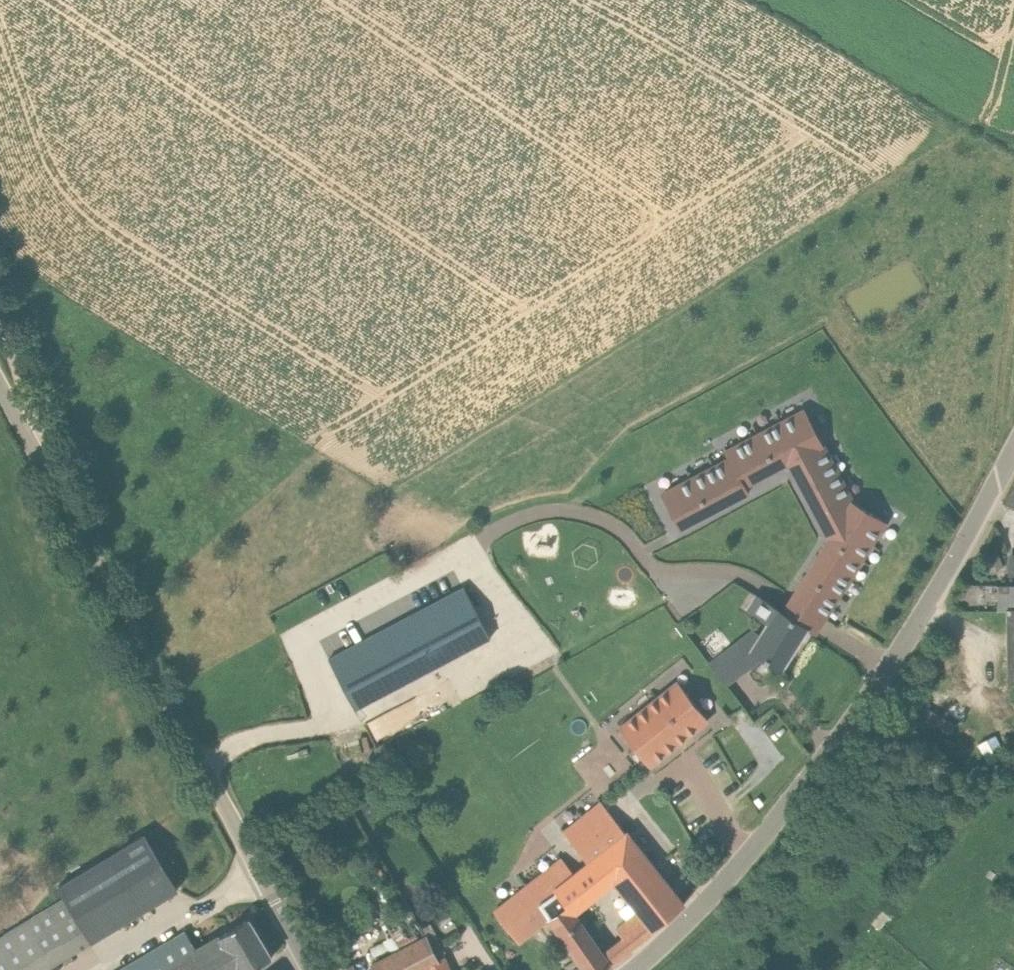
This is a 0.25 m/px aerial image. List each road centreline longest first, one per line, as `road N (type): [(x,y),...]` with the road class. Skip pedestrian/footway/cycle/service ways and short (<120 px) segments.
road 1 (tertiary): [(312,969),(0,388)]
road 2 (unclassified): [(631,969),(691,915),(819,765),(918,621),(1013,450)]

